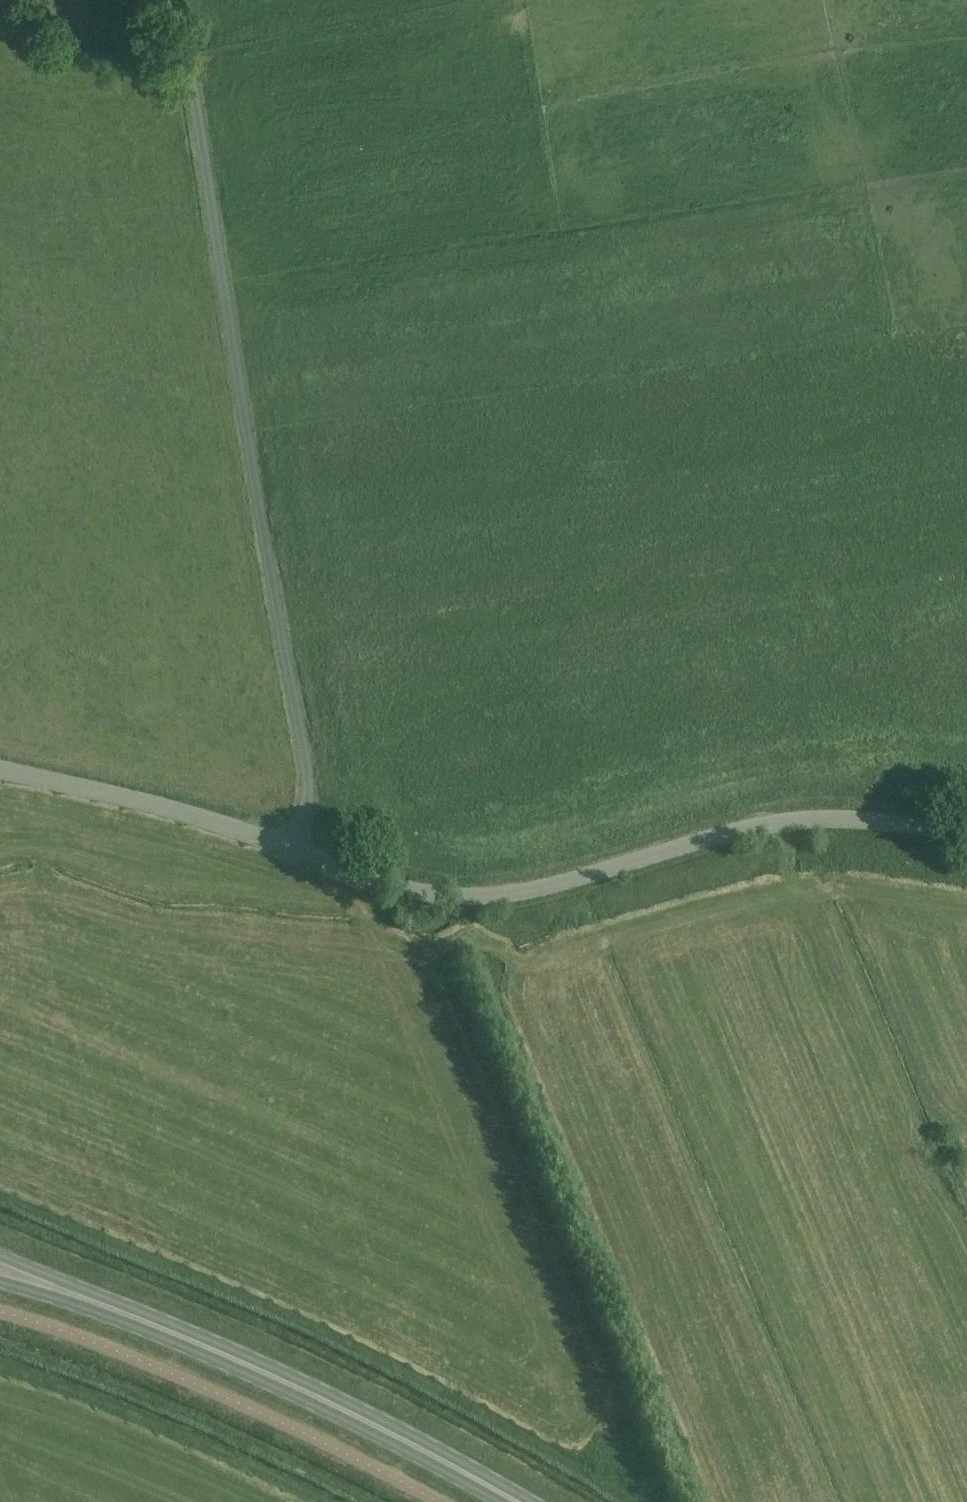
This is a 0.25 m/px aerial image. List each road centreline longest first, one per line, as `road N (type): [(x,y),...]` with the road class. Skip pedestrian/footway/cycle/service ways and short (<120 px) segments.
road 1 (unclassified): [(0,768),(197,817),(365,875),(462,893),(547,886),(766,824),(869,820),(966,832)]
road 2 (primary): [(518,1501),(270,1375),(83,1297)]

